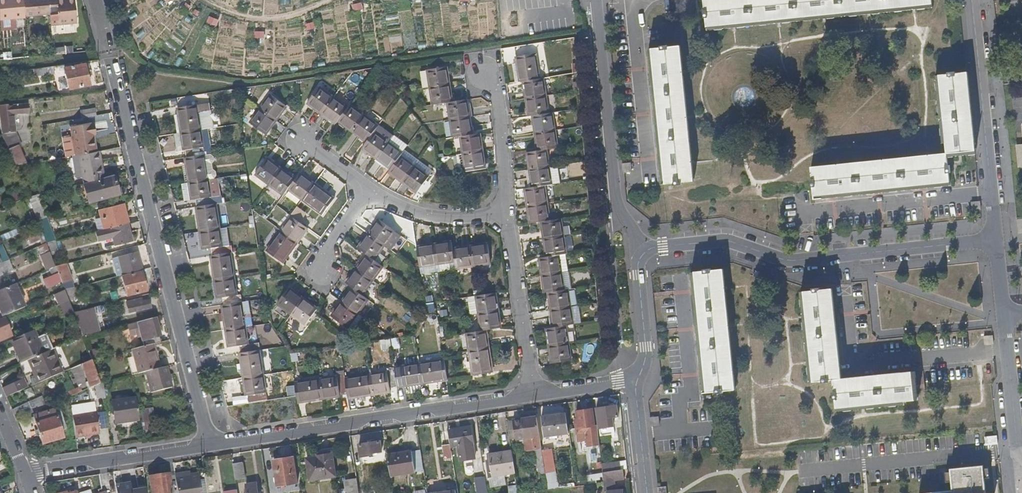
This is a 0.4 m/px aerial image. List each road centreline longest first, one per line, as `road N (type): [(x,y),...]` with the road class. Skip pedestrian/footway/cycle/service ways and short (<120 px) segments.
road 1 (residential): [(209,446),(94,0)]
road 2 (residential): [(644,253),(728,241),(794,262),(996,241)]
road 3 (residential): [(209,446),(534,395)]
road 4 (residential): [(597,0),(617,202),(644,253)]
road 5 (residential): [(996,241),(971,0)]
road 6 (residential): [(25,475),(209,446)]
road 7 (residential): [(534,395),(505,213)]
road 8 (residential): [(505,213),(496,89),(484,72)]
road 9 (residential): [(1021,459),(1004,315)]
road 10 (residential): [(505,213),(430,217),(368,191)]
road 11 (track): [(333,0),(273,22),(203,0)]
road 12 (residential): [(644,253),(638,267),(646,355),(638,380)]

